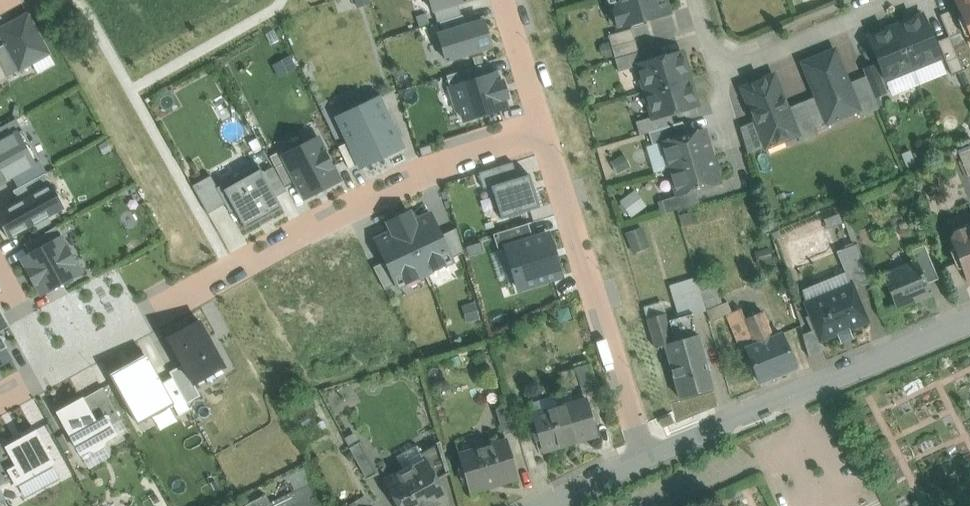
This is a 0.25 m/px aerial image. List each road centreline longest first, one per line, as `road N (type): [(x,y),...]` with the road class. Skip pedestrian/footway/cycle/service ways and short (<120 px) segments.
road 1 (residential): [(51,371),(424,170),(545,135)]
road 2 (residential): [(644,457),(969,322)]
road 3 (residential): [(545,135),(644,457)]
road 4 (residential): [(719,74),(898,0)]
road 5 (residential): [(503,0),(545,135)]

